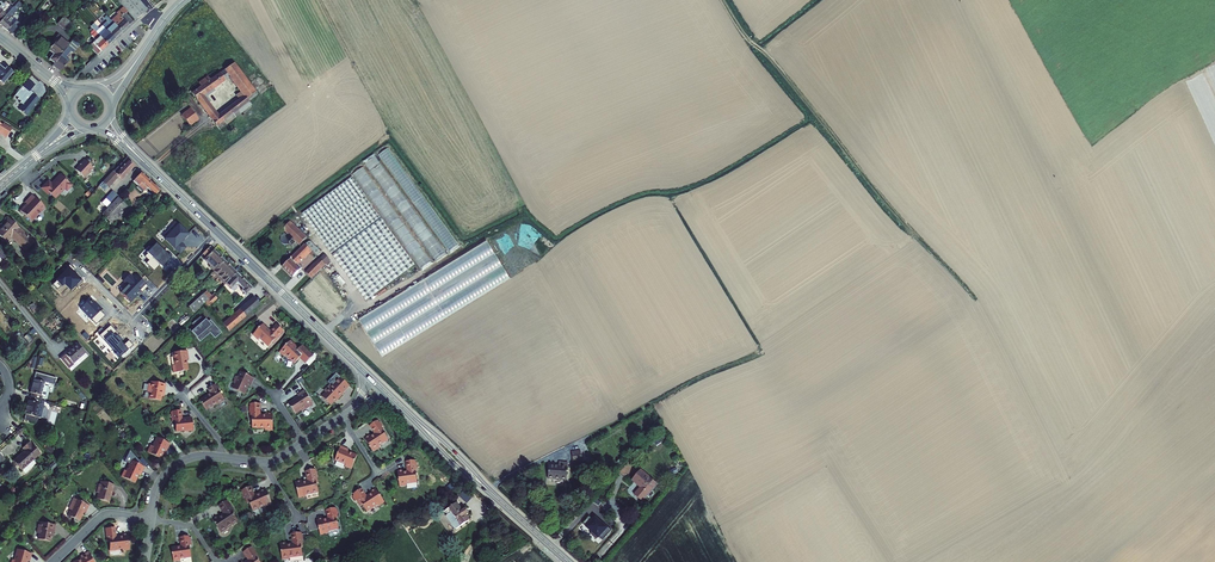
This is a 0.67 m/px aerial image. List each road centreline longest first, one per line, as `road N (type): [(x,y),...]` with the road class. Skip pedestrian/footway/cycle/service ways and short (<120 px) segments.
road 1 (secondary): [(371,378),(149,167)]
road 2 (residential): [(151,520),(160,480),(177,463),(201,455),(273,461),(348,413)]
road 3 (secondary): [(568,561),(385,391)]

